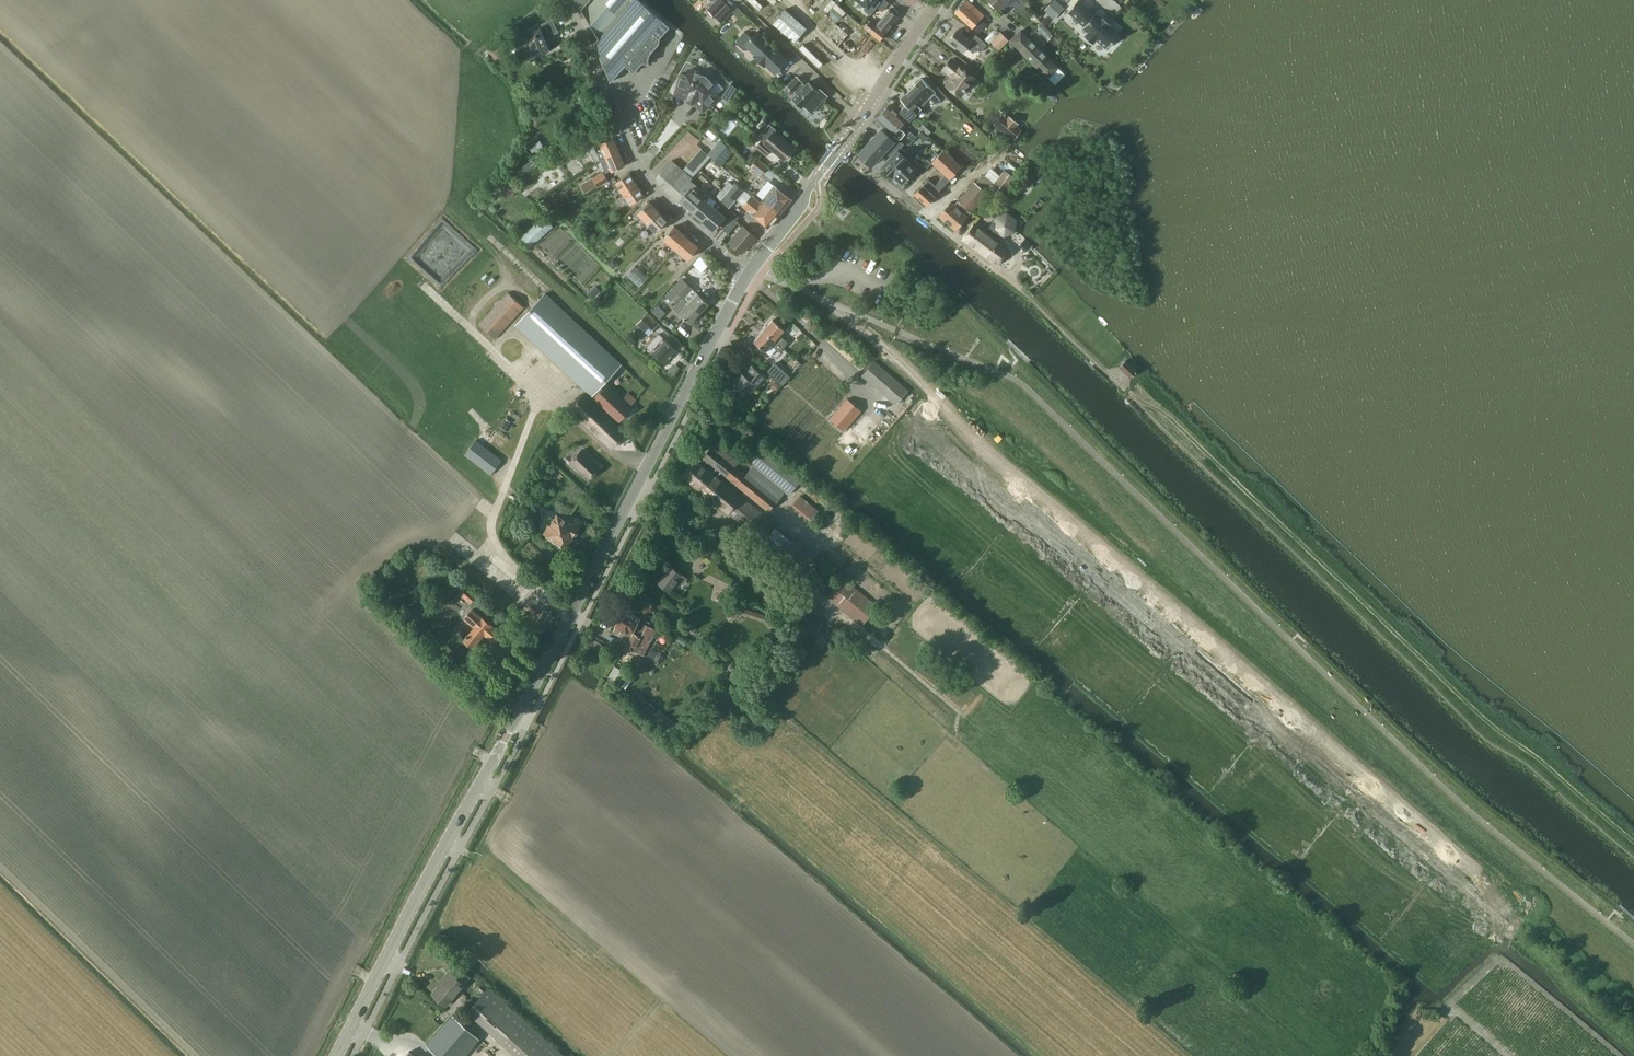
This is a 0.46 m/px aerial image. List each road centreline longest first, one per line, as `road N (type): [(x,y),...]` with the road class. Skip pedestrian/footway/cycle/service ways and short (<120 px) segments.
road 1 (tertiary): [(336,1055),(751,269)]
road 2 (track): [(1134,398),(1164,413),(1476,712),(1633,838)]
road 3 (tertiary): [(567,0),(635,161),(704,235),(751,269)]
road 4 (unclassified): [(843,148),(1022,290)]
road 5 (tertiary): [(843,148),(931,16)]
road 6 (tertiary): [(751,269),(843,148)]

